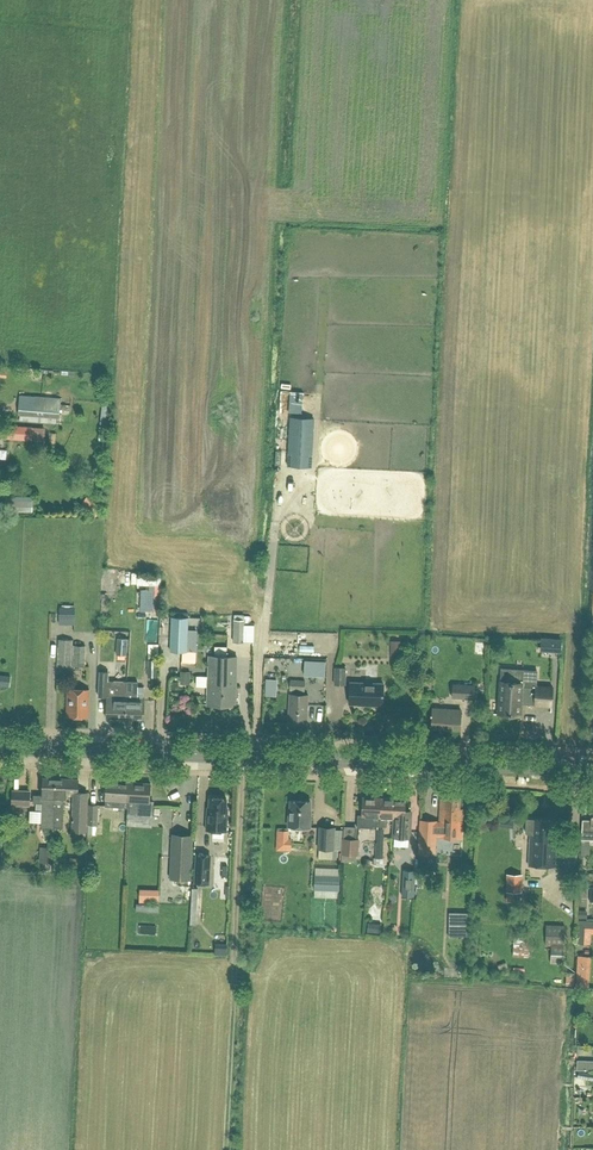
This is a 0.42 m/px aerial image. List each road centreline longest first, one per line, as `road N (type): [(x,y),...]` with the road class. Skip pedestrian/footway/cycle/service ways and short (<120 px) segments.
road 1 (tertiary): [(583,768),(0,747)]

